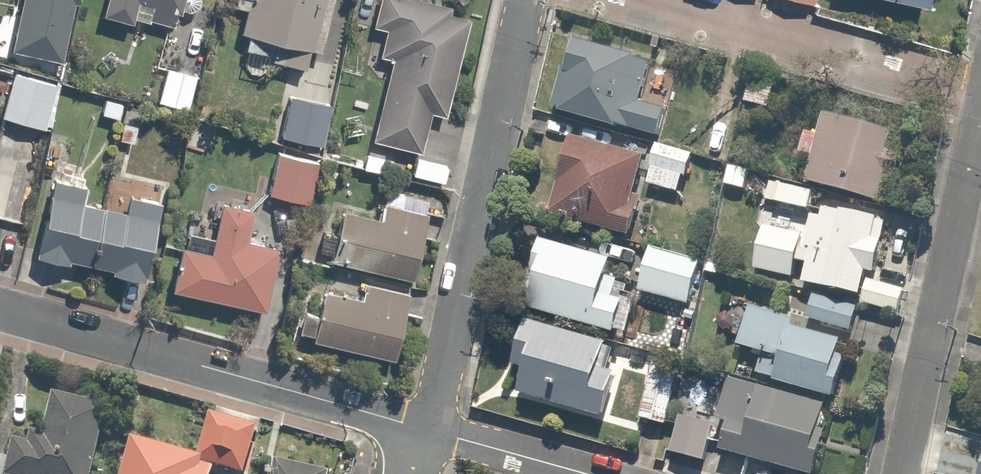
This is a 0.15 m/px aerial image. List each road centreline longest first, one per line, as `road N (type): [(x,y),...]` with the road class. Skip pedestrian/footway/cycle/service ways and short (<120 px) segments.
road 1 (residential): [(523,0),(424,431)]
road 2 (residential): [(0,309),(424,431)]
road 3 (residential): [(901,473),(980,101)]
road 4 (residential): [(980,94),(647,0)]
road 5 (residential): [(424,431),(582,473)]

